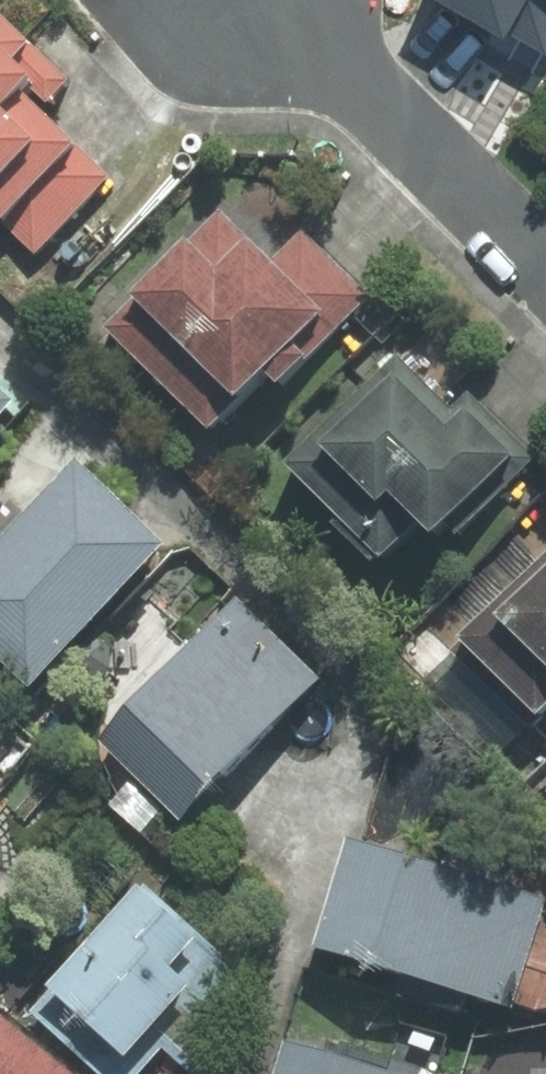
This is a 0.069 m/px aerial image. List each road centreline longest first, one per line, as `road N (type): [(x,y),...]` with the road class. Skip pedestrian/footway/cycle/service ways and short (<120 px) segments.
road 1 (residential): [(260,0),(545,273)]

